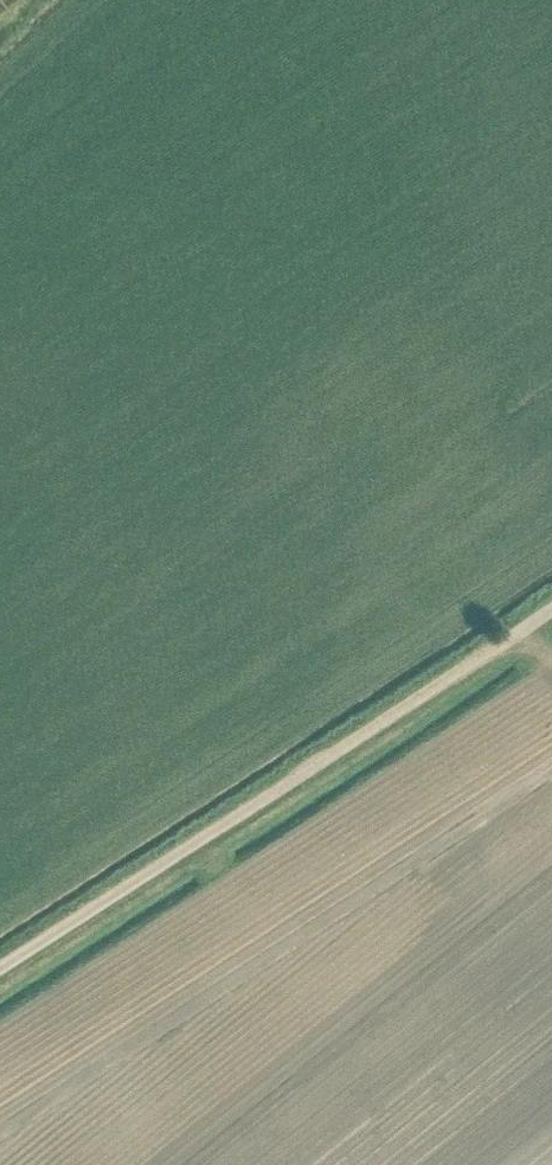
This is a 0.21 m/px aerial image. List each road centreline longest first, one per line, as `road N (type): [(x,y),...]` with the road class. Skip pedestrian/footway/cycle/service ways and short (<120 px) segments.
road 1 (unclassified): [(0,970),(551,608)]

